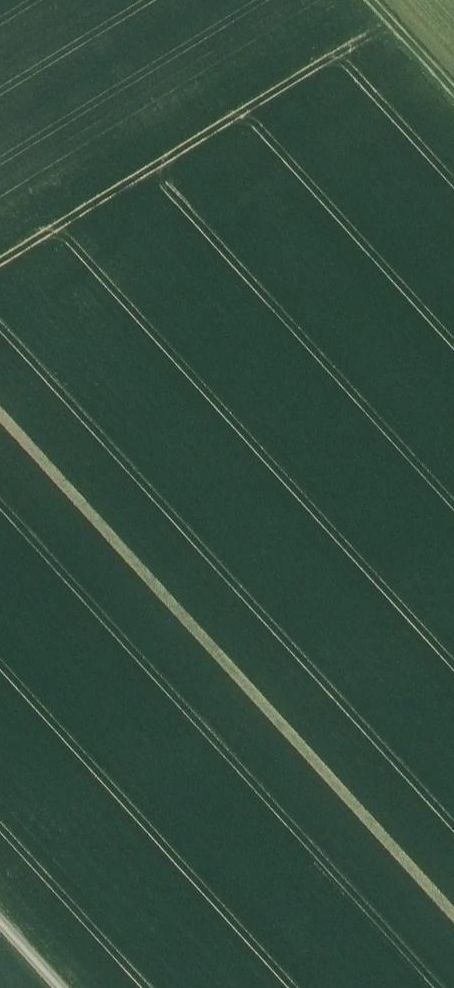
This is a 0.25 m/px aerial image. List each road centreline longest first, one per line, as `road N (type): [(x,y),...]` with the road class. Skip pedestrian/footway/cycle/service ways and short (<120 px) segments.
road 1 (track): [(365,0),(453,96)]

